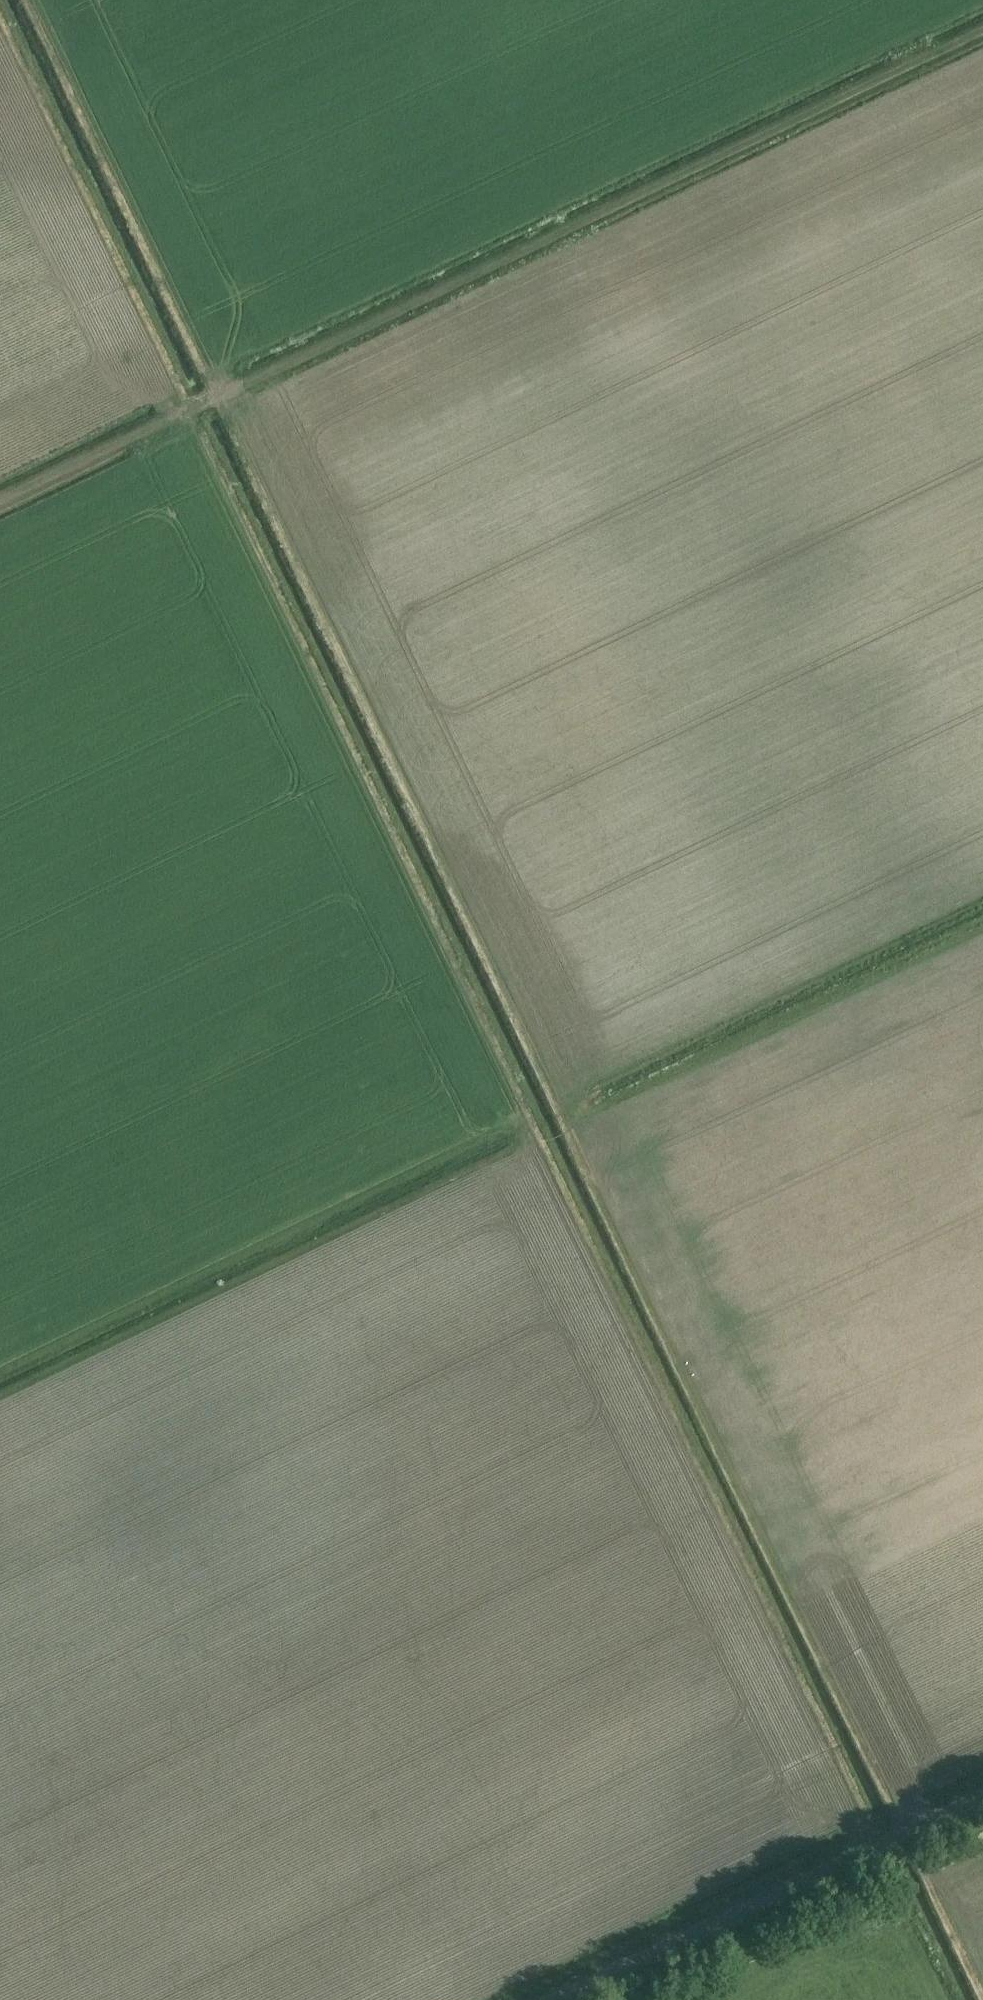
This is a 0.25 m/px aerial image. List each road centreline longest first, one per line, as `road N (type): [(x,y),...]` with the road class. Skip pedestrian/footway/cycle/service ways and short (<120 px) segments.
road 1 (track): [(982,33),(0,504)]
road 2 (unclassified): [(556,1999),(982,1796)]

